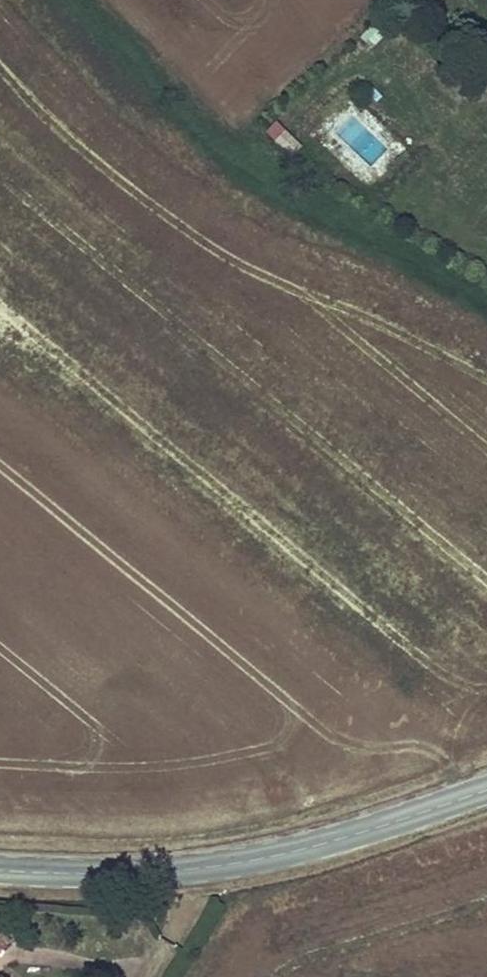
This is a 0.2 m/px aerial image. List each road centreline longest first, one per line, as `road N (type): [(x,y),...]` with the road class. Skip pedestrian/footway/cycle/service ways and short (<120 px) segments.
road 1 (tertiary): [(486,791),(264,859),(89,875),(0,869)]

